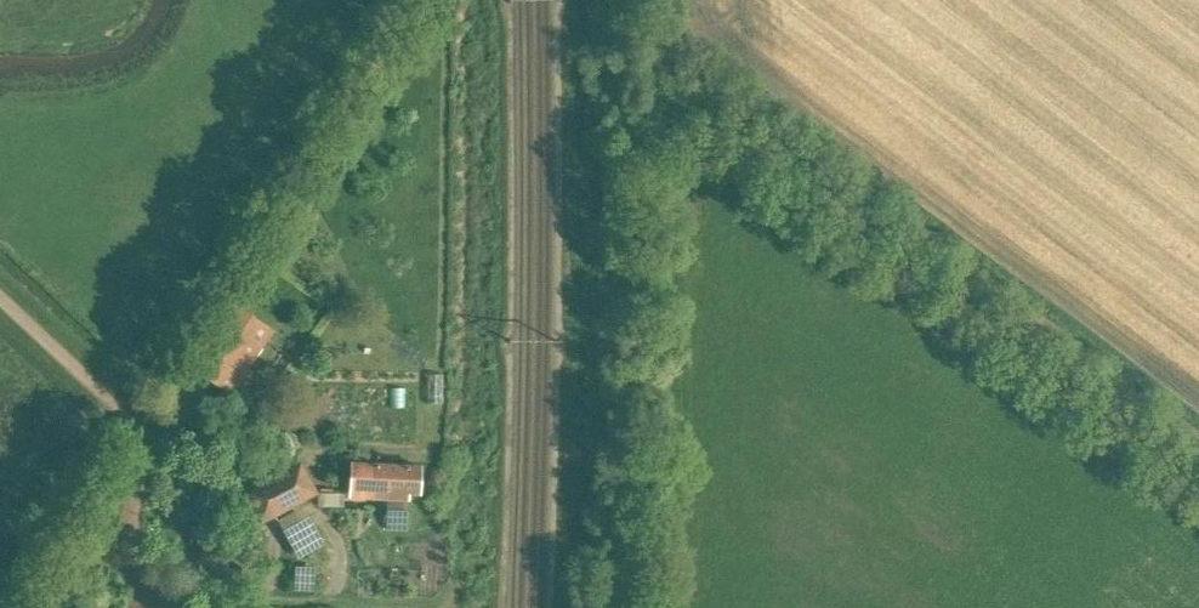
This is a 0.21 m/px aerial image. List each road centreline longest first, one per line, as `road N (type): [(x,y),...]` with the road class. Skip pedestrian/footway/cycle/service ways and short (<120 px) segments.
road 1 (unclassified): [(153,583),(135,562),(129,534),(132,425),(0,300)]

